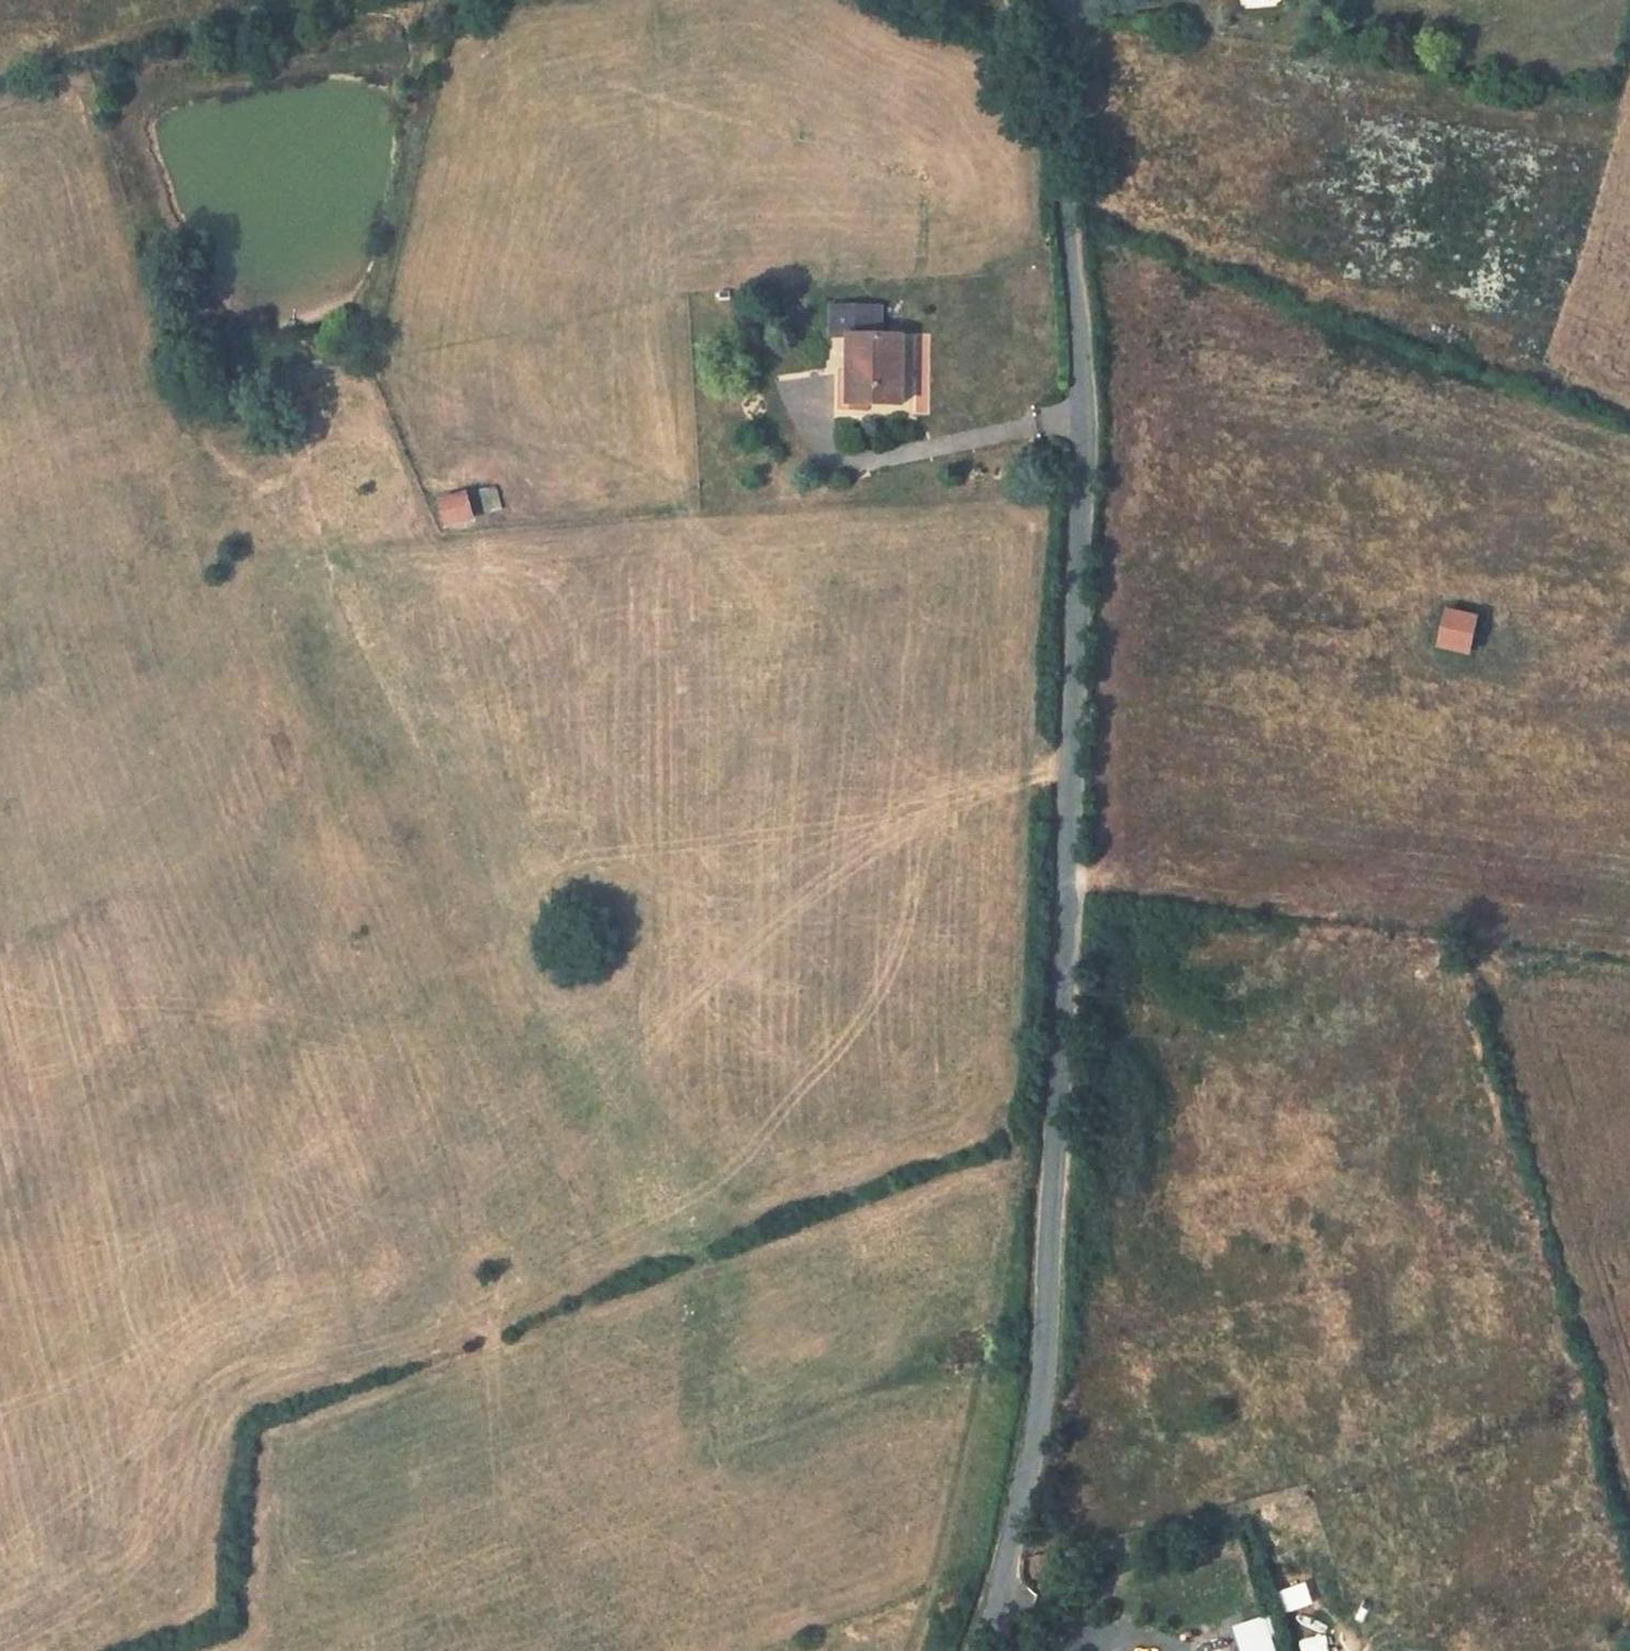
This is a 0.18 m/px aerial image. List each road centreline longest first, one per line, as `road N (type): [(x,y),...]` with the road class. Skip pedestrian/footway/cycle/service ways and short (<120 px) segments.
road 1 (tertiary): [(1072,0),(1065,172),(1088,458),(1045,1390),(980,1650)]

